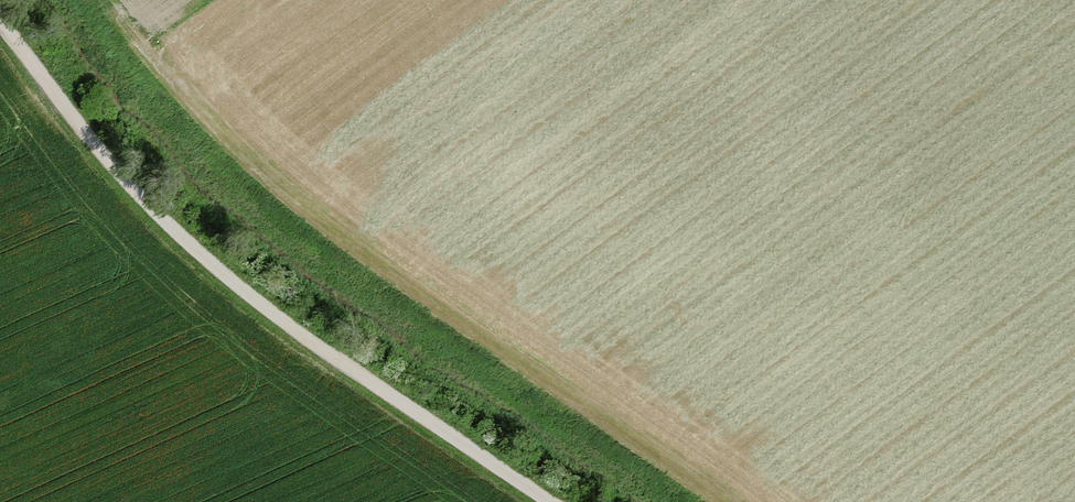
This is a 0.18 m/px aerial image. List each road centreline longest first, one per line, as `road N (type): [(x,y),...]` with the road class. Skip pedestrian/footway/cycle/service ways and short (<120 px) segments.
road 1 (track): [(101,0),(159,77),(280,198),(714,501)]
road 2 (track): [(550,501),(336,359),(193,247),(72,117),(0,20)]

